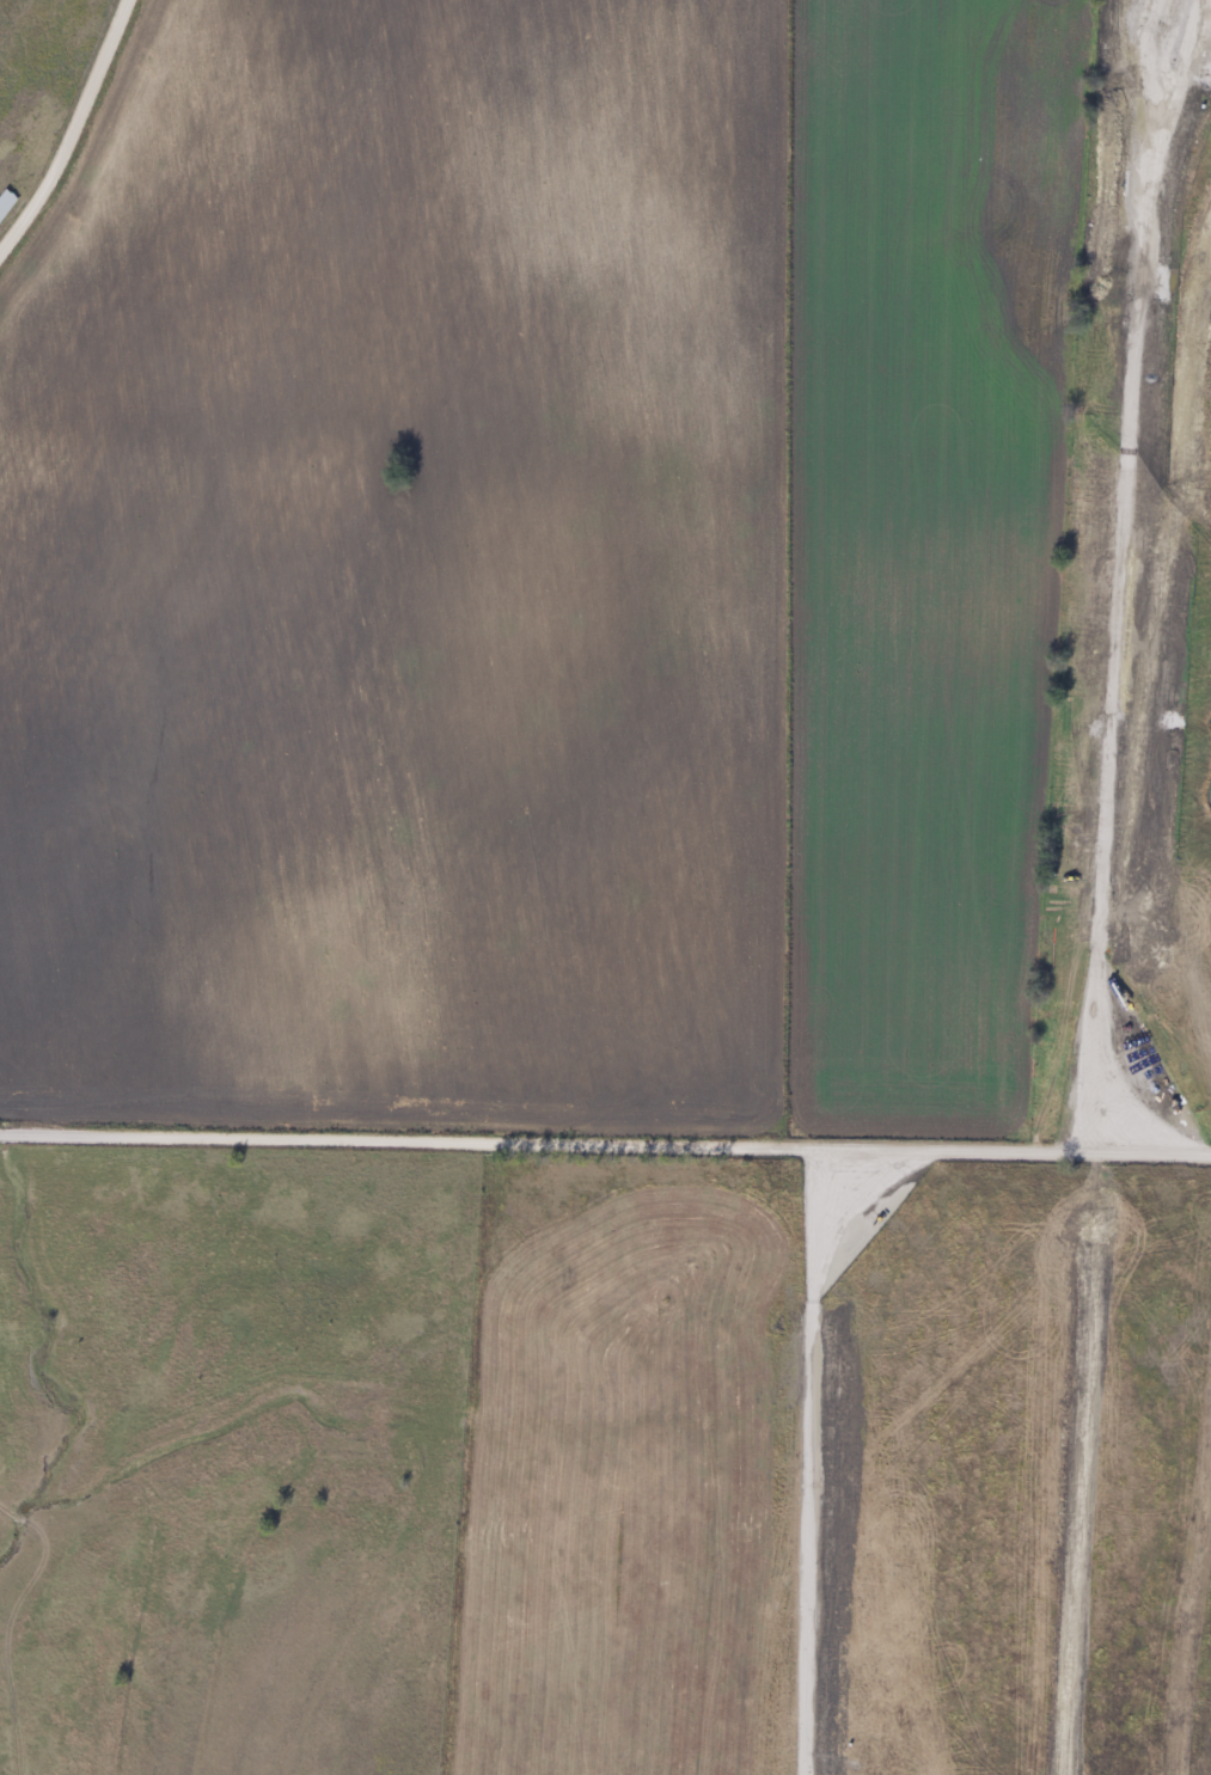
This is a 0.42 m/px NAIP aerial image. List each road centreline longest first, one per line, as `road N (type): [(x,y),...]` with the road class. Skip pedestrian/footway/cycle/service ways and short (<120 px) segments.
road 1 (residential): [(1210,1144),(0,1133)]
road 2 (residential): [(0,233),(72,129),(127,0)]

